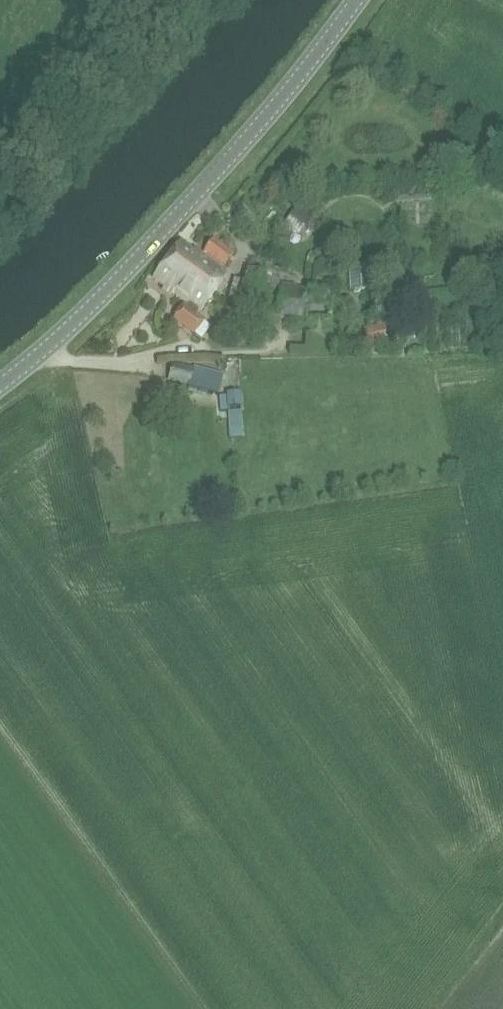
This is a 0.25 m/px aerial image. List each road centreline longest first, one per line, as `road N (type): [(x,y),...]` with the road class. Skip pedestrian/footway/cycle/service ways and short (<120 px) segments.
road 1 (tertiary): [(0,380),(135,258),(352,0)]

